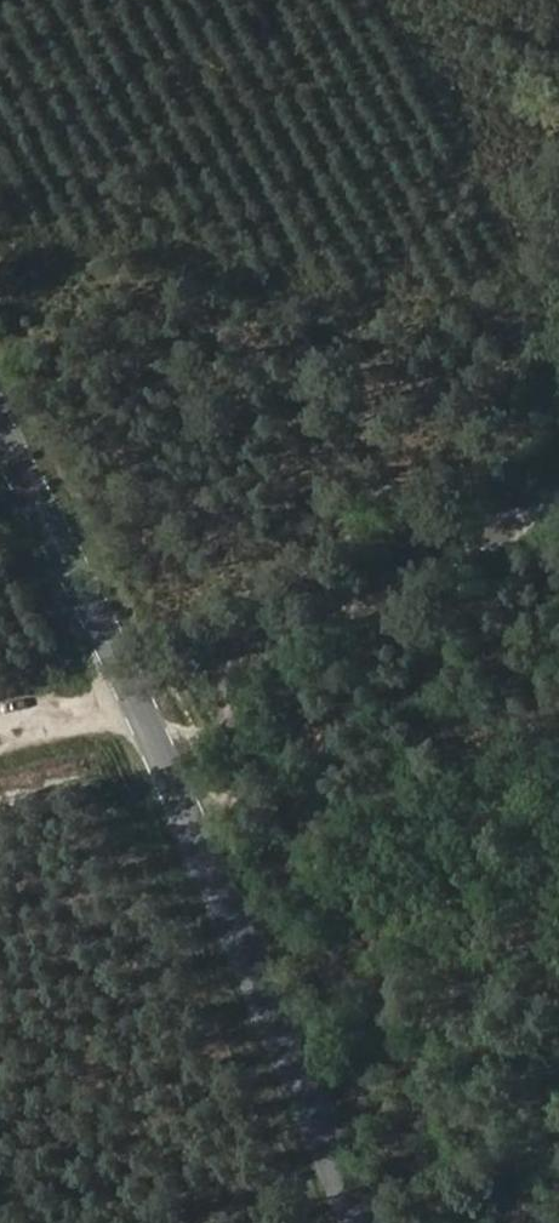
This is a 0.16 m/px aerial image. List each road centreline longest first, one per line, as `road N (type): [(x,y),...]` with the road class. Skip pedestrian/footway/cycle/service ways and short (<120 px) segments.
road 1 (tertiary): [(139,704),(354,1222)]
road 2 (track): [(558,482),(139,704)]
road 3 (tertiary): [(0,444),(139,704)]
road 4 (unclassified): [(139,704),(0,738)]

